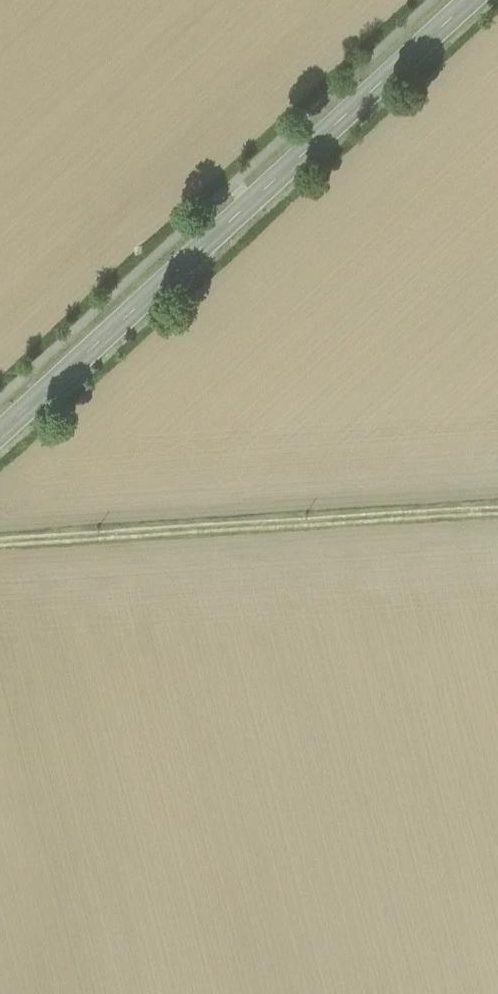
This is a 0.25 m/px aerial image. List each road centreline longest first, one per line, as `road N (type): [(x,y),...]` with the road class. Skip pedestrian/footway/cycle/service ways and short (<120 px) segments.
road 1 (tertiary): [(471,0),(0,436)]
road 2 (track): [(0,541),(497,510)]

